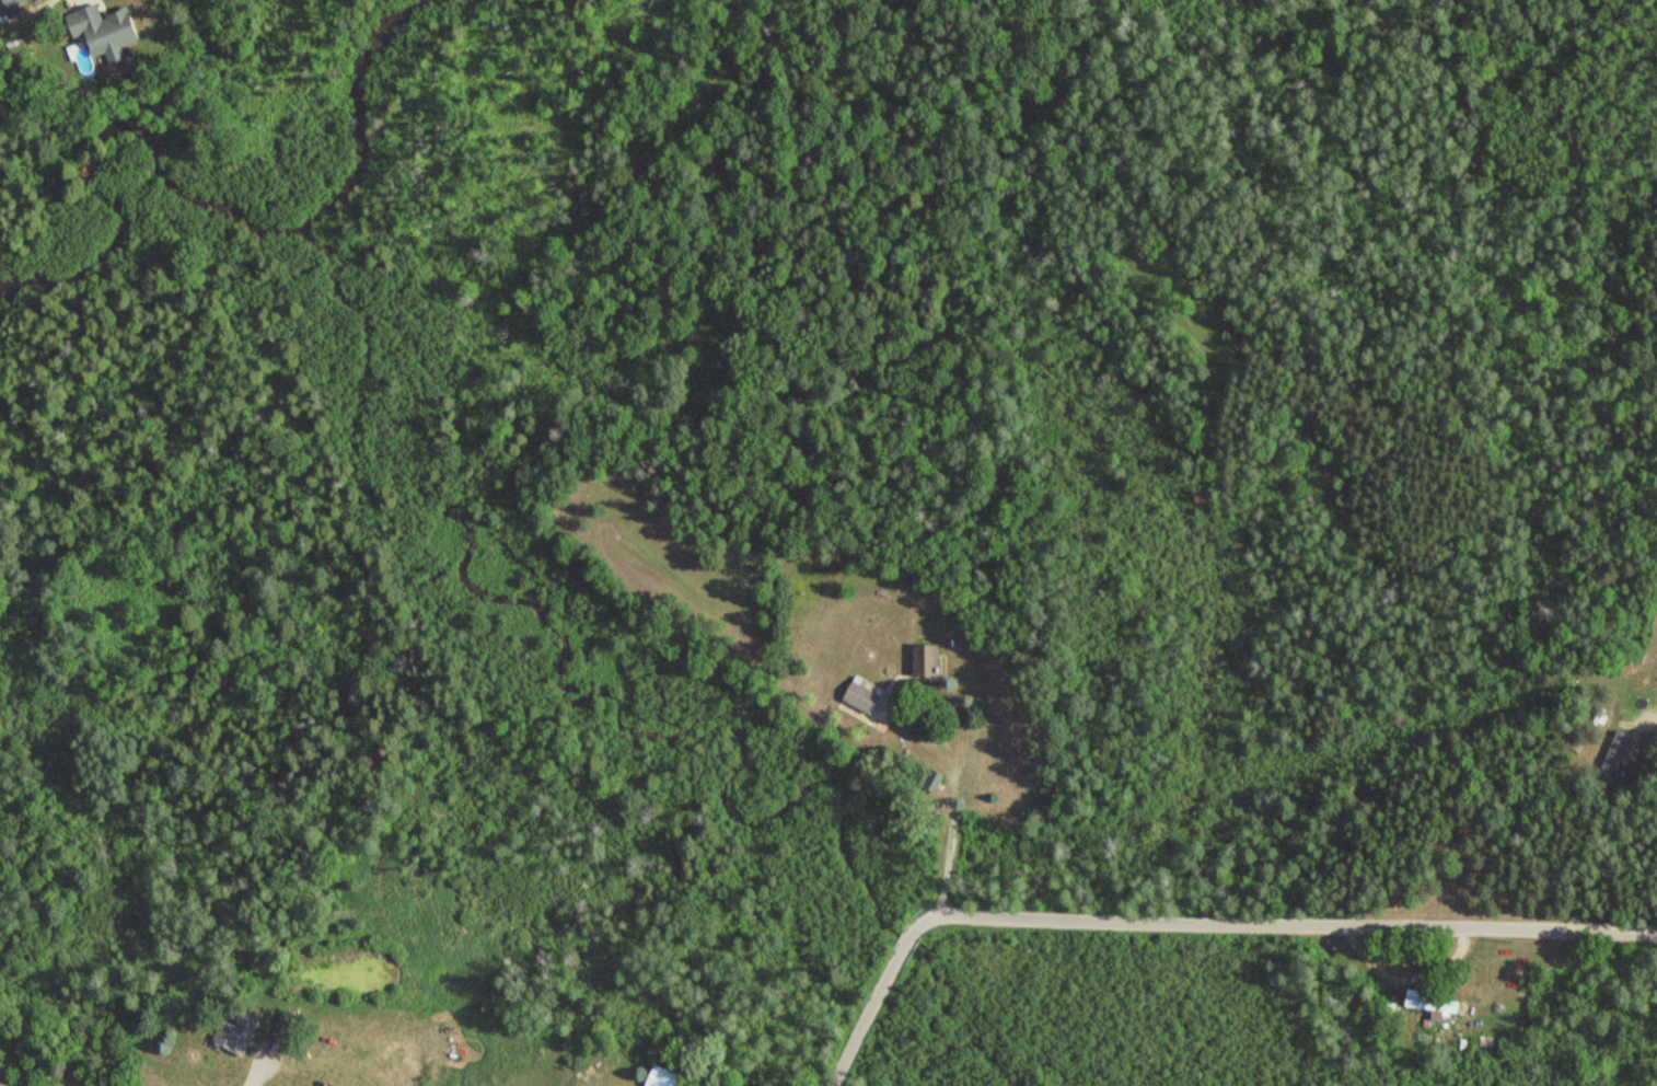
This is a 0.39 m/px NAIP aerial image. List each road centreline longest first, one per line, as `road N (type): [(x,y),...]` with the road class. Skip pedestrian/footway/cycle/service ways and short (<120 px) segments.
road 1 (residential): [(832,1085),(889,975),(926,923),(1656,937)]

